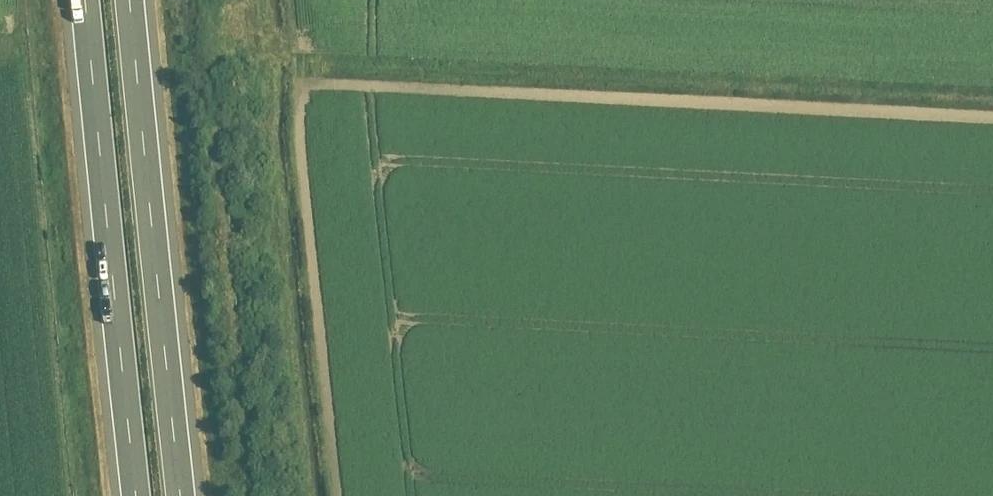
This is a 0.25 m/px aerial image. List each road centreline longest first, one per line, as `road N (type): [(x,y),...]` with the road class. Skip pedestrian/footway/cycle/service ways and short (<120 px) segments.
road 1 (motorway): [(88,0),(140,495)]
road 2 (motorway): [(183,495),(132,0)]

